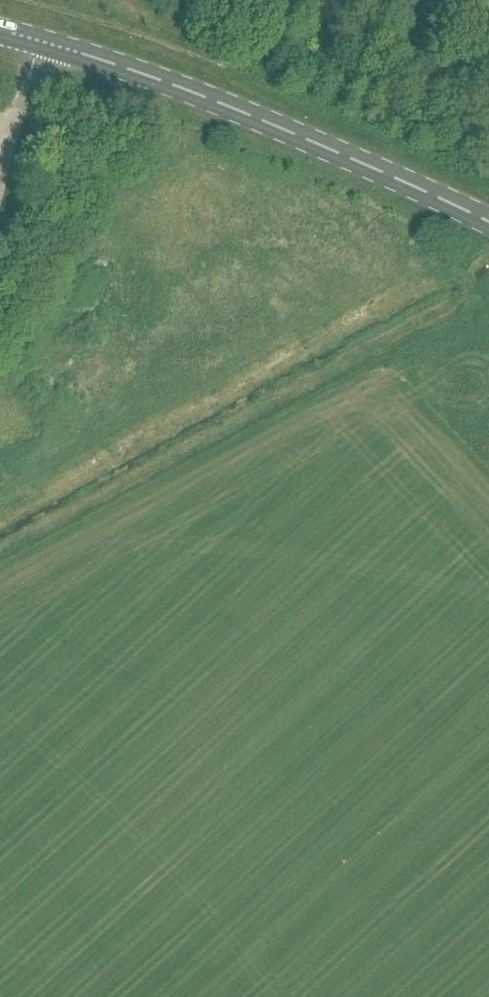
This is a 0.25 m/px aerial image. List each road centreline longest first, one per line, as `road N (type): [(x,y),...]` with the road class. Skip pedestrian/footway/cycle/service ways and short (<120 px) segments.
road 1 (secondary): [(488,226),(176,88),(0,33)]
road 2 (track): [(39,46),(0,190)]

